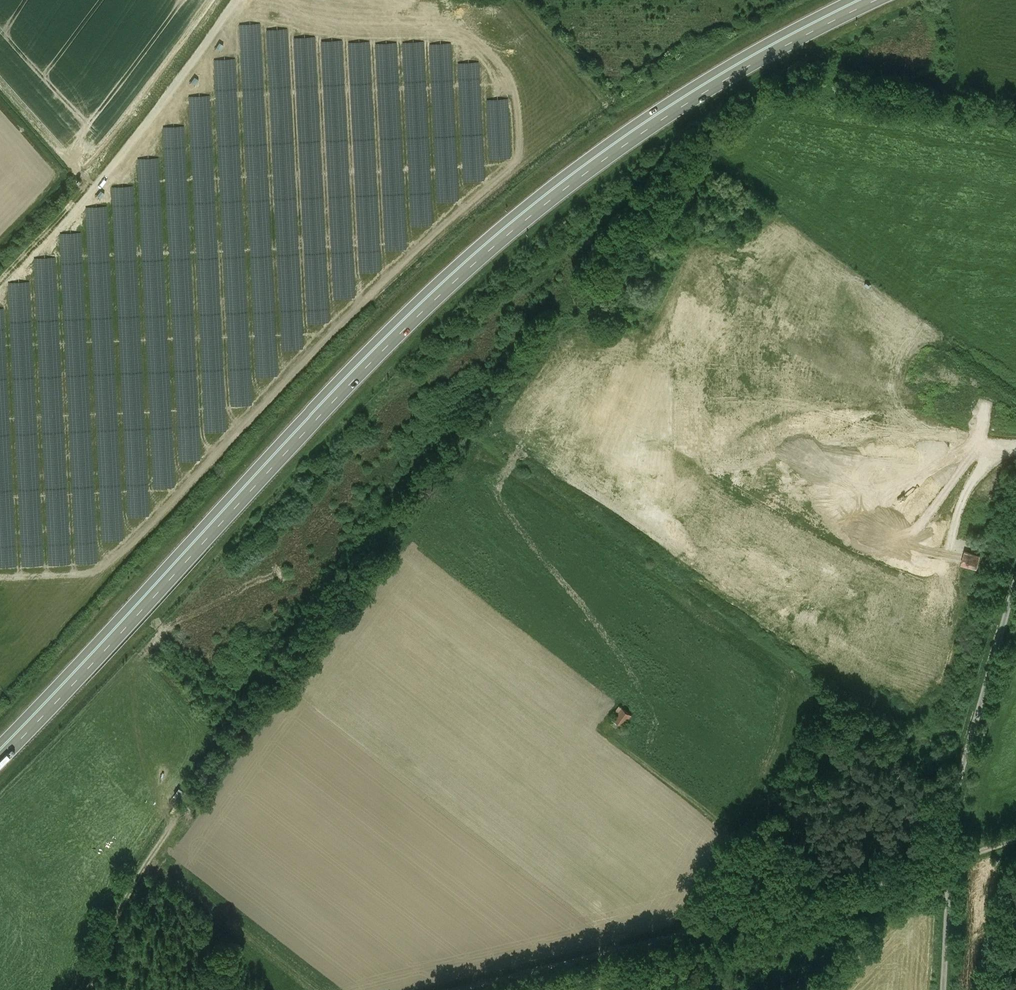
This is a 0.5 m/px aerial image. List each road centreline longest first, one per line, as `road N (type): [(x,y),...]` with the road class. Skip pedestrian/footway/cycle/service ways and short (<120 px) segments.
road 1 (trunk): [(0,765),(435,302),(659,124),(877,0)]
road 2 (trunk): [(849,0),(651,117),(428,293),(0,745)]
road 3 (track): [(1015,841),(902,880),(456,989)]
road 4 (unclassified): [(1015,594),(951,860)]
road 5 (track): [(695,930),(694,909),(728,844),(724,832),(711,813),(605,736)]
road 6 (track): [(91,989),(127,900),(174,823)]
road 7 (unclassified): [(944,989),(951,860)]

